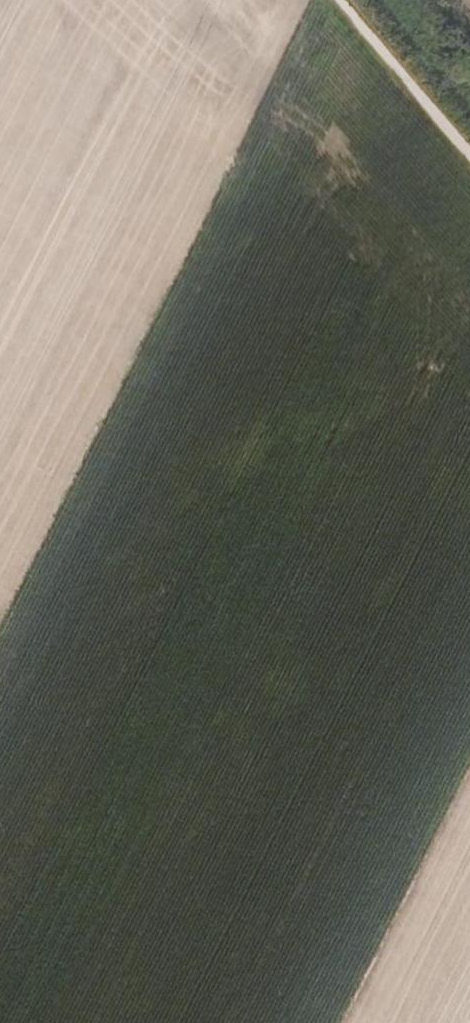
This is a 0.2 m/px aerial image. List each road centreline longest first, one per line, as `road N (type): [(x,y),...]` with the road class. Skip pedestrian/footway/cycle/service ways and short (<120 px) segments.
road 1 (track): [(469,154),(342,0)]

